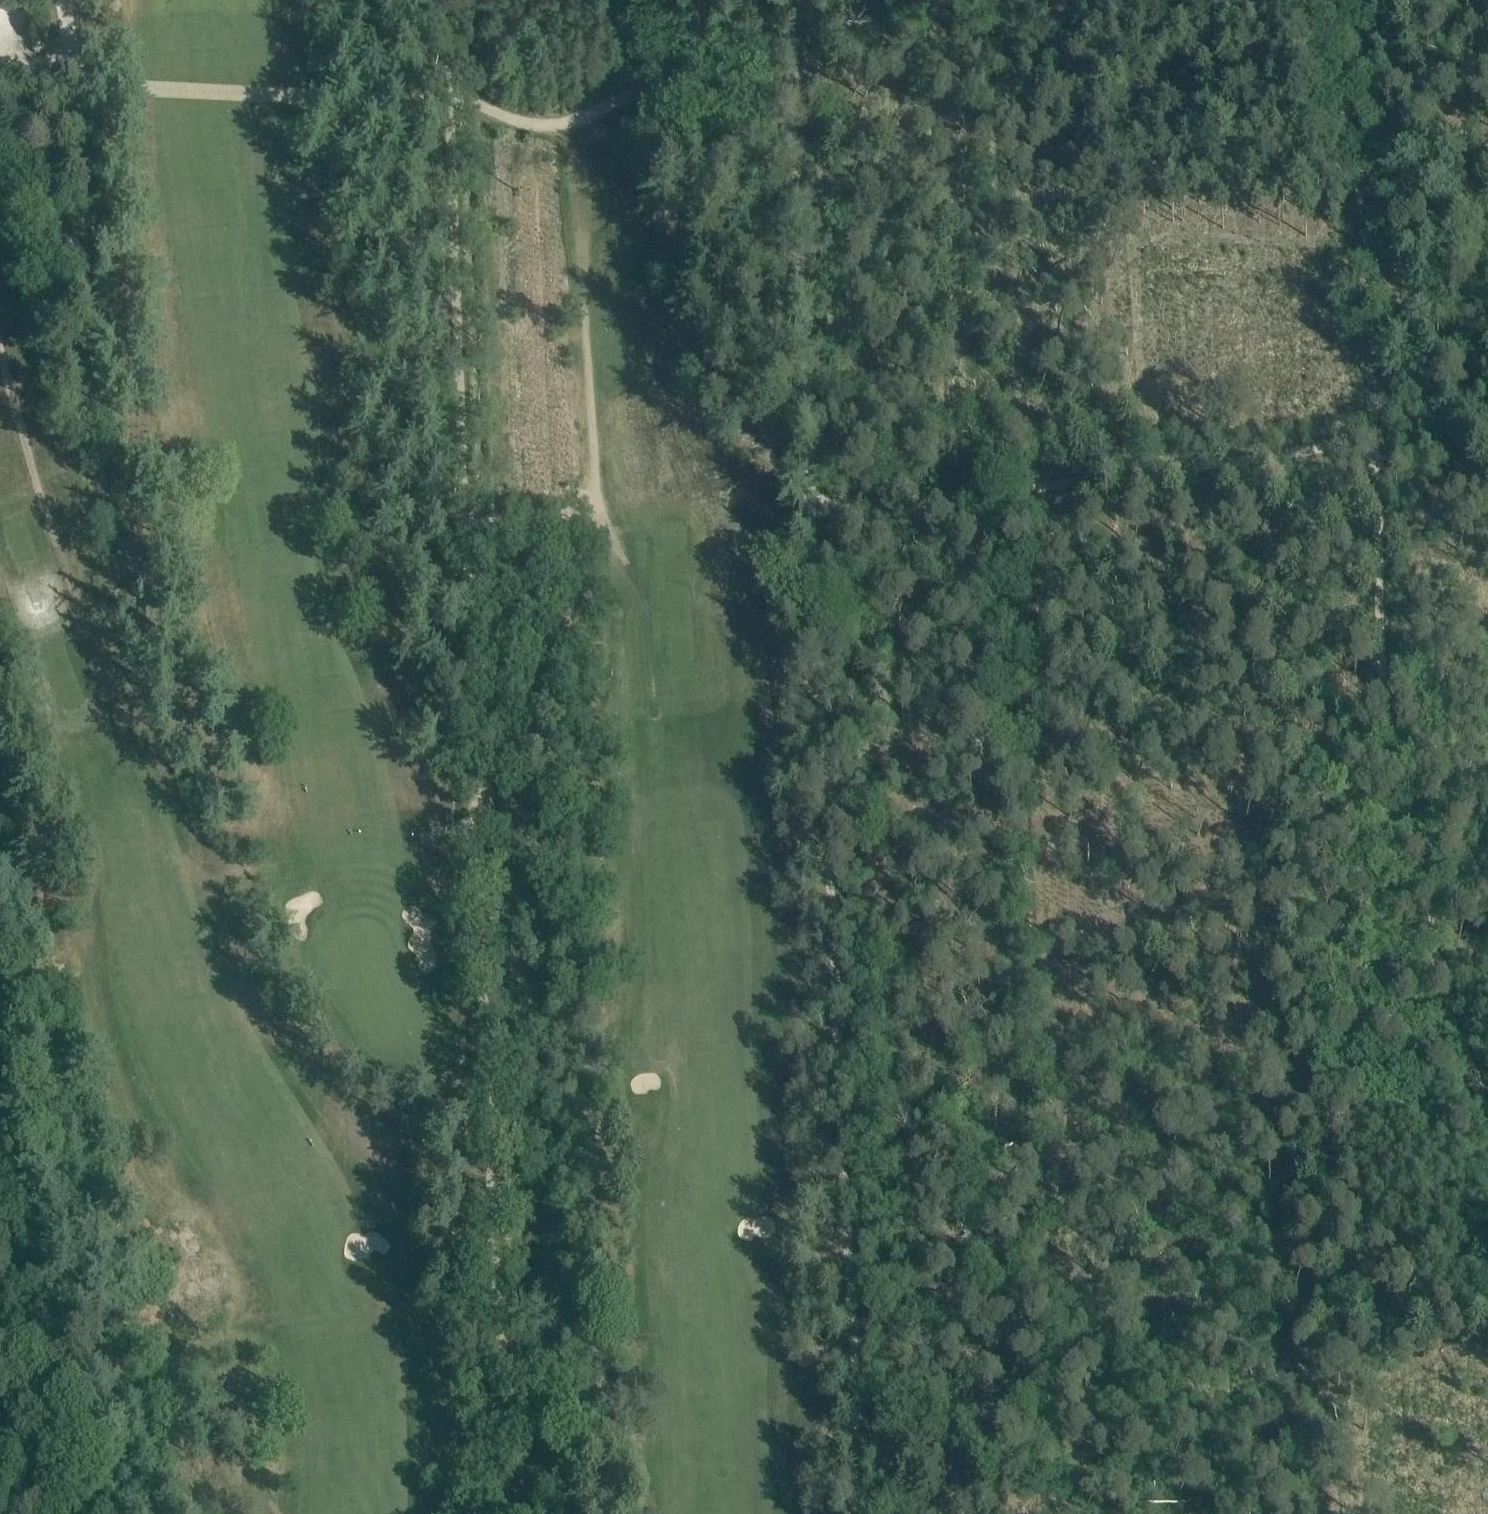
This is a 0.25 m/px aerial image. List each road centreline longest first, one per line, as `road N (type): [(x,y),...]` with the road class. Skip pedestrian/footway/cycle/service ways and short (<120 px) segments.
road 1 (track): [(799,196),(695,102),(665,91),(633,97),(575,131),(538,136),(463,95),(0,82)]
road 2 (track): [(66,1513),(0,1216)]

